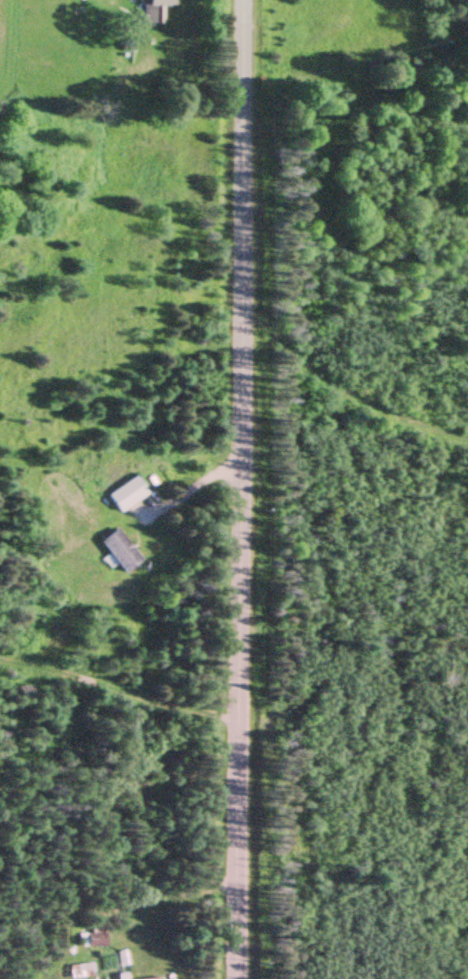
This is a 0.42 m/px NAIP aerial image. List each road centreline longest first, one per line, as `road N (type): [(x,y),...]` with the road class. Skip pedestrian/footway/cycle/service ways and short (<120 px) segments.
road 1 (residential): [(236,978),(241,0)]
road 2 (residential): [(241,68),(467,46)]

